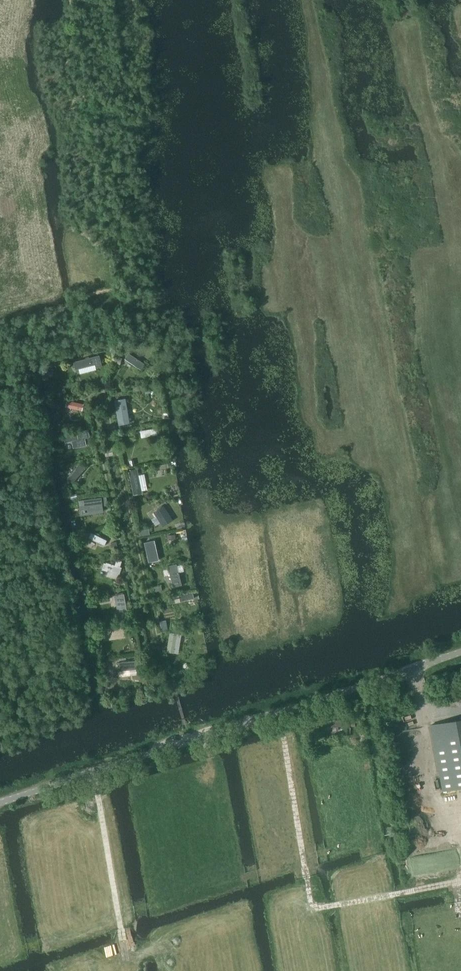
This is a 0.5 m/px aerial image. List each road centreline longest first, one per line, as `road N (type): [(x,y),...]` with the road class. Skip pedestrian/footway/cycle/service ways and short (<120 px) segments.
road 1 (unclassified): [(0,805),(460,652)]
road 2 (track): [(277,713),(312,908),(460,877)]
road 3 (track): [(166,951),(129,950),(124,939),(93,774)]

